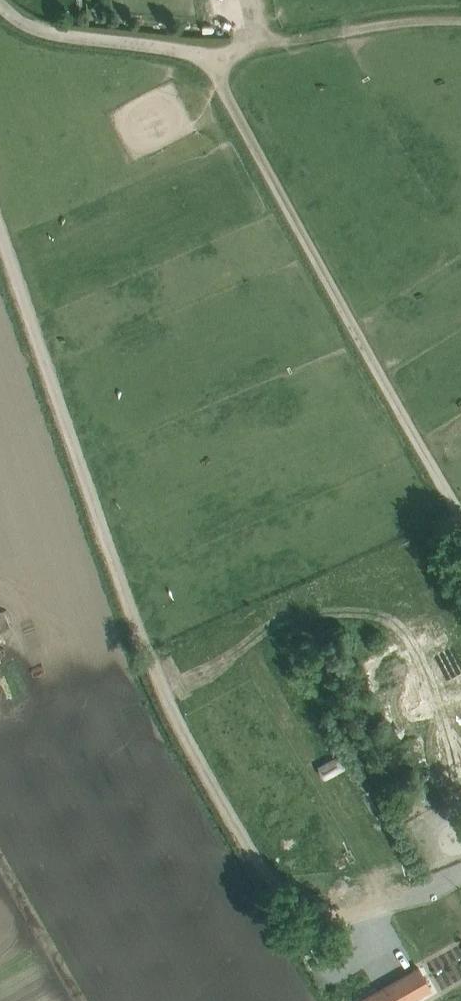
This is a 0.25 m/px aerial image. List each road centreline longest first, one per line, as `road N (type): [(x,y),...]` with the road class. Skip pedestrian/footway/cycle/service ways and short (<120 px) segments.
road 1 (track): [(460,488),(255,141),(191,67),(46,20),(20,0)]

